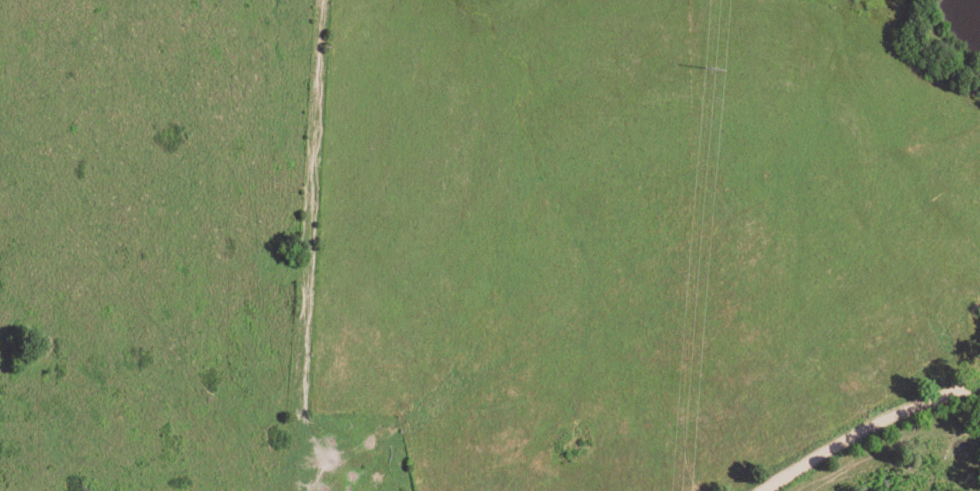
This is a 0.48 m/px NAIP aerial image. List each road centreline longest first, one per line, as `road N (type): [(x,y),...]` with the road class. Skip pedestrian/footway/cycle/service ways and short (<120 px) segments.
road 1 (residential): [(753,490),(886,419),(979,382)]

